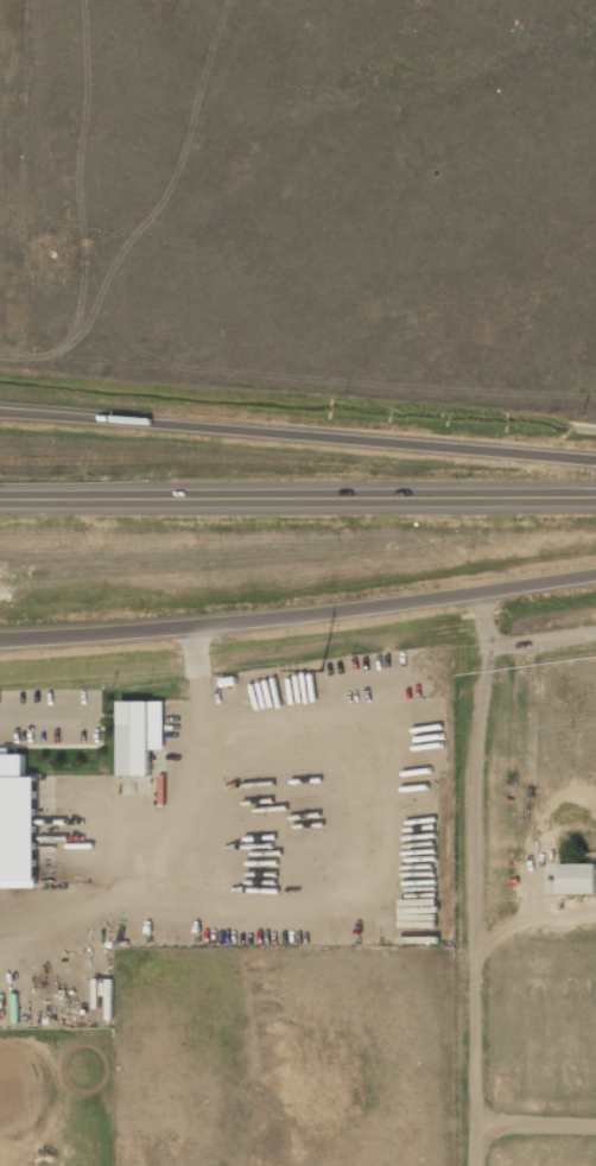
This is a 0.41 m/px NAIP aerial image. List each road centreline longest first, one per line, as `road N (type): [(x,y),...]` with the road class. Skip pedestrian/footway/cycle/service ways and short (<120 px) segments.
road 1 (trunk): [(0,639),(101,638),(595,576)]
road 2 (trunk): [(595,462),(0,413)]
road 3 (trunk): [(0,494),(595,500)]

